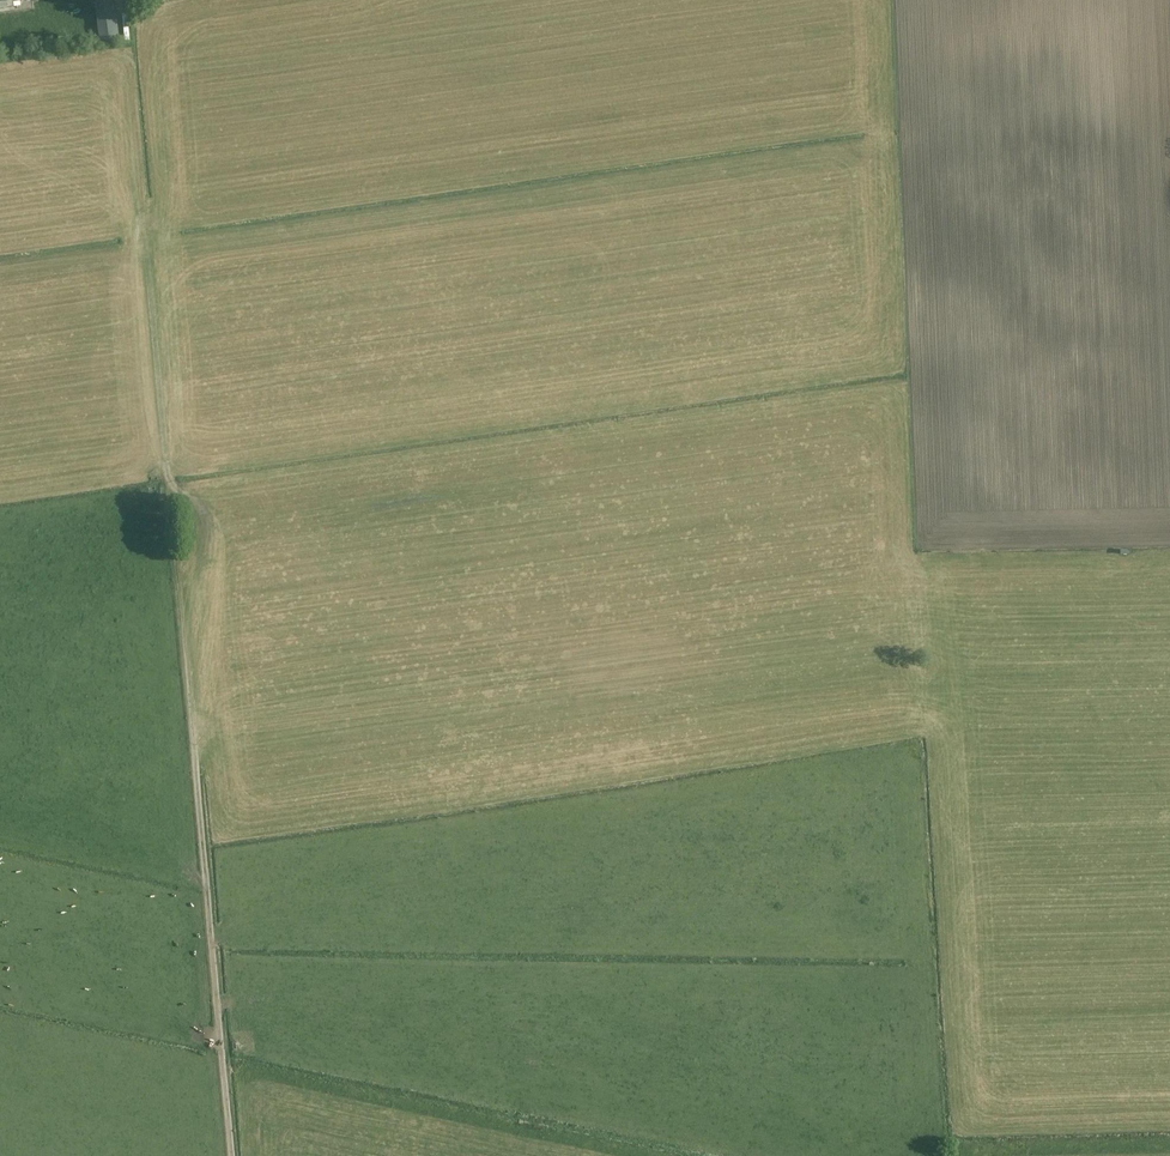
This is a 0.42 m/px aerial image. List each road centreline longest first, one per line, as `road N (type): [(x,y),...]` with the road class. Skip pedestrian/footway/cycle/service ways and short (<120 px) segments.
road 1 (track): [(143,229),(232,1155)]

